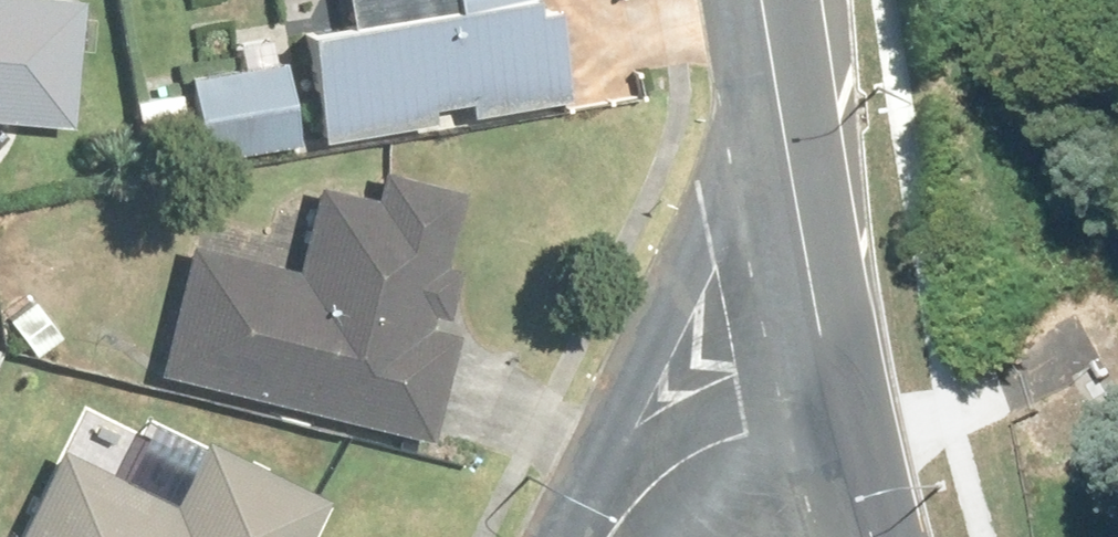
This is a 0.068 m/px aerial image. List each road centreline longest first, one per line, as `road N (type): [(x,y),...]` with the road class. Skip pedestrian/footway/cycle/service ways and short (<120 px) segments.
road 1 (tertiary): [(852,415),(775,0)]
road 2 (residential): [(612,536),(664,470),(852,415)]
road 3 (tertiary): [(887,536),(852,415)]

